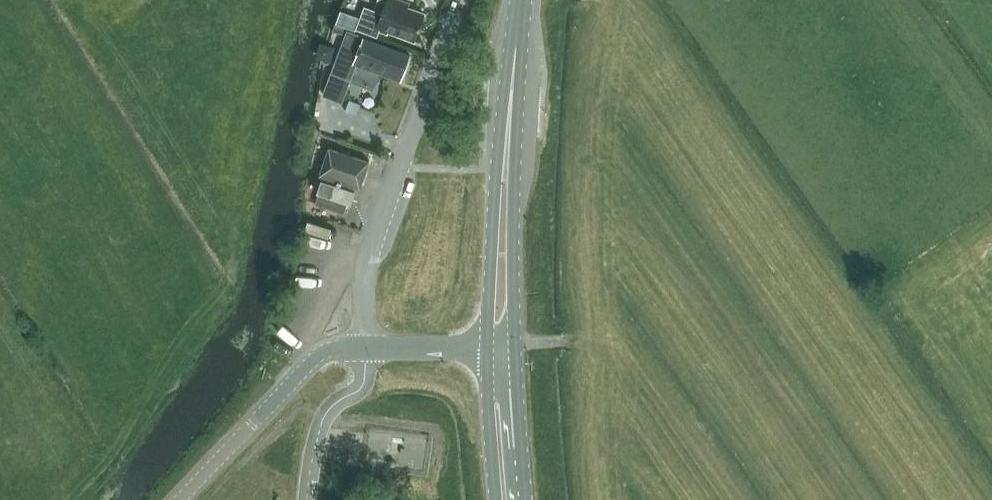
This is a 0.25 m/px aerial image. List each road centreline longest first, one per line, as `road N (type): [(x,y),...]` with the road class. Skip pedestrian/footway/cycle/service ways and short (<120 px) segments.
road 1 (unclassified): [(365,348),(370,249),(459,0)]
road 2 (secondary): [(516,47),(501,110),(486,343)]
road 3 (secondary): [(516,343),(516,47)]
road 4 (tertiary): [(179,499),(314,358),(365,348)]
road 5 (secondary): [(486,343),(497,499)]
road 6 (secondary): [(526,499),(516,343)]
road 7 (tertiary): [(365,348),(486,343)]

